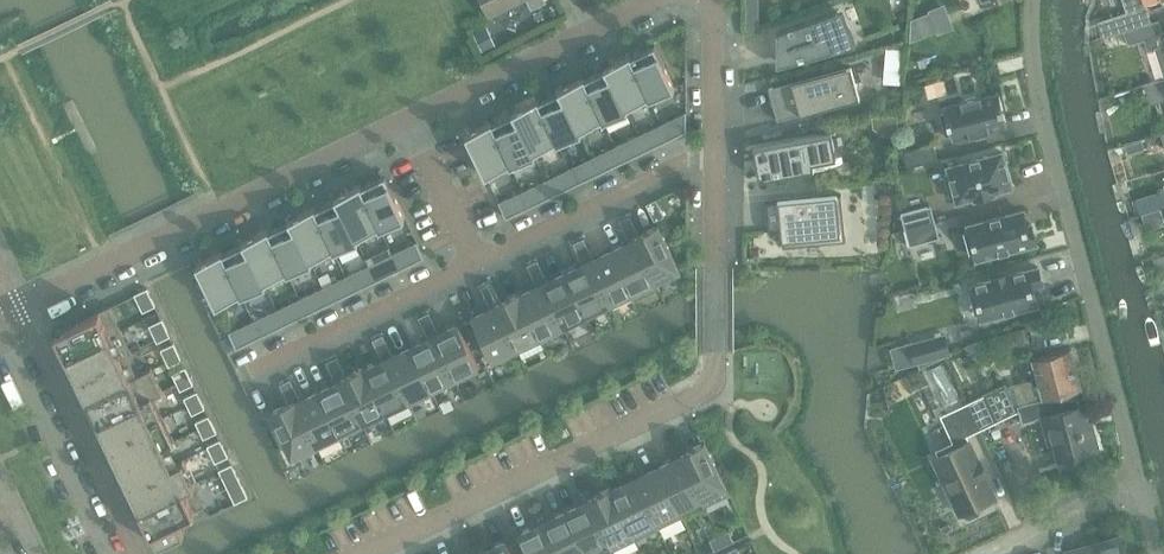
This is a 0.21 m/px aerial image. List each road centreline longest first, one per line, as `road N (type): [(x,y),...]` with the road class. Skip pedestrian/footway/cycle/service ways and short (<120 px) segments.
road 1 (residential): [(0,319),(656,0)]
road 2 (residential): [(365,553),(710,387),(713,150)]
road 3 (residential): [(1157,553),(1037,99),(1030,0)]
road 4 (residential): [(713,150),(251,371)]
road 5 (residential): [(112,553),(0,322)]
road 6 (residential): [(713,150),(714,0)]

